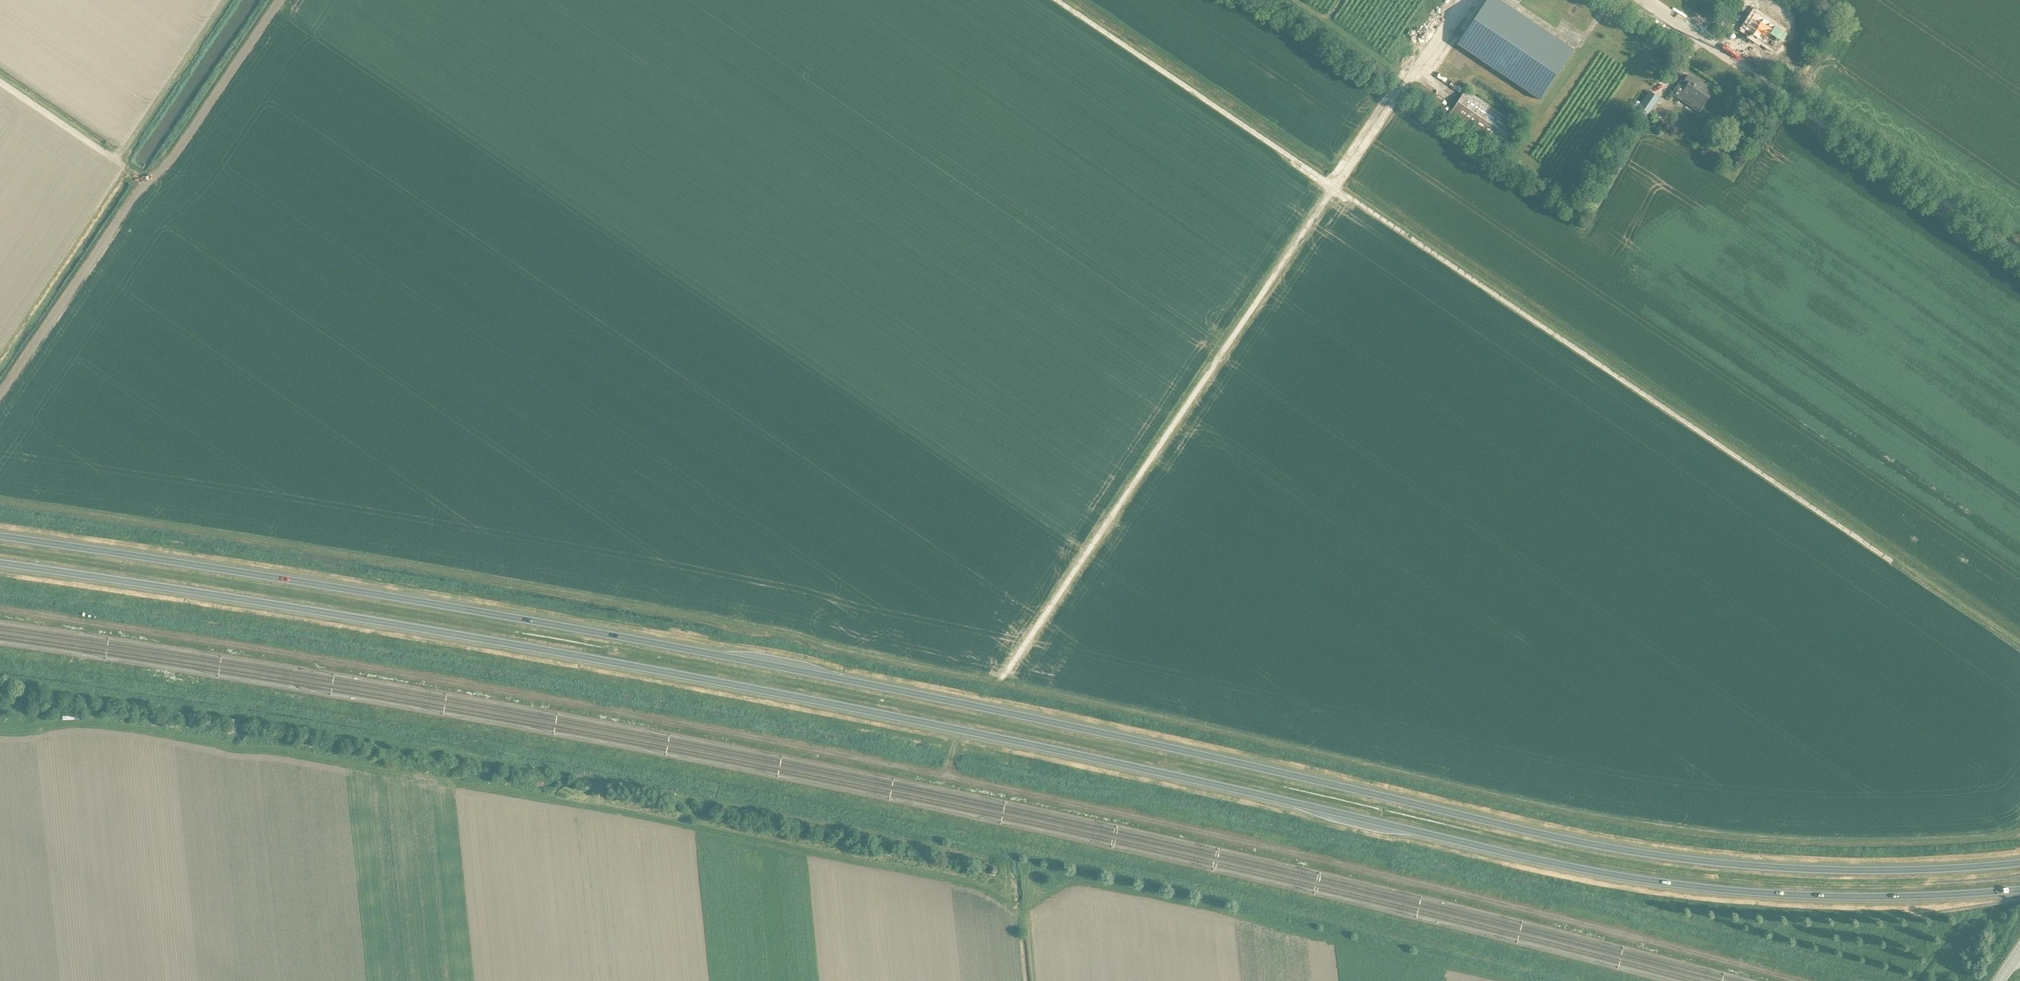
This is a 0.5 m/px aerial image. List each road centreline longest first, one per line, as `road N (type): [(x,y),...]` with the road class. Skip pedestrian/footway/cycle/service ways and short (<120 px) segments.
road 1 (trunk): [(0,562),(683,675),(1611,875),(1797,895),(2019,890)]
road 2 (trunk): [(2019,863),(1827,870),(1619,850),(690,650),(0,537)]
road 3 (track): [(0,609),(448,681),(901,767),(1322,860),(1800,980)]
road 4 (track): [(1001,681),(1412,76)]
road 5 (track): [(0,86),(120,167)]

